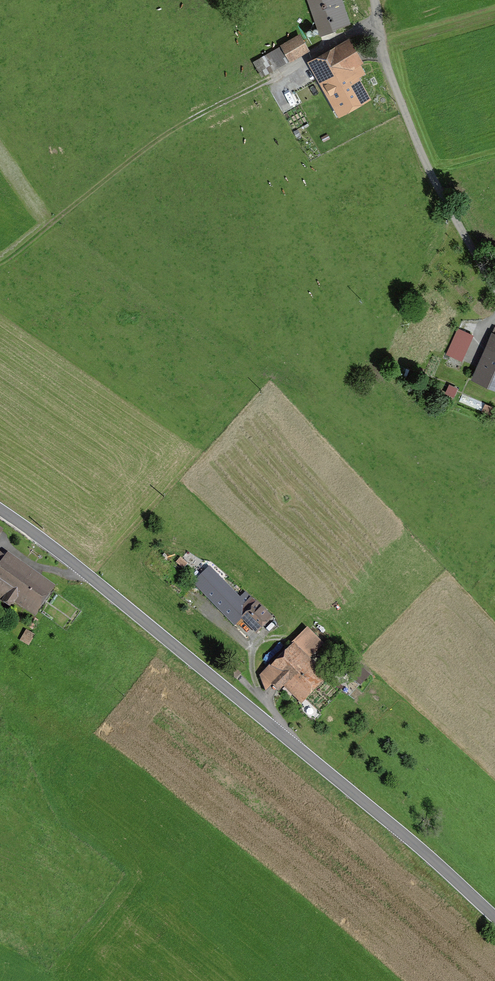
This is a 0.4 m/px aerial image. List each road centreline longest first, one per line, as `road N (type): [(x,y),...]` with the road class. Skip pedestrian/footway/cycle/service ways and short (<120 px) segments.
road 1 (tertiary): [(0,510),(494,912)]
road 2 (unclassified): [(373,0),(407,119),(494,286)]

